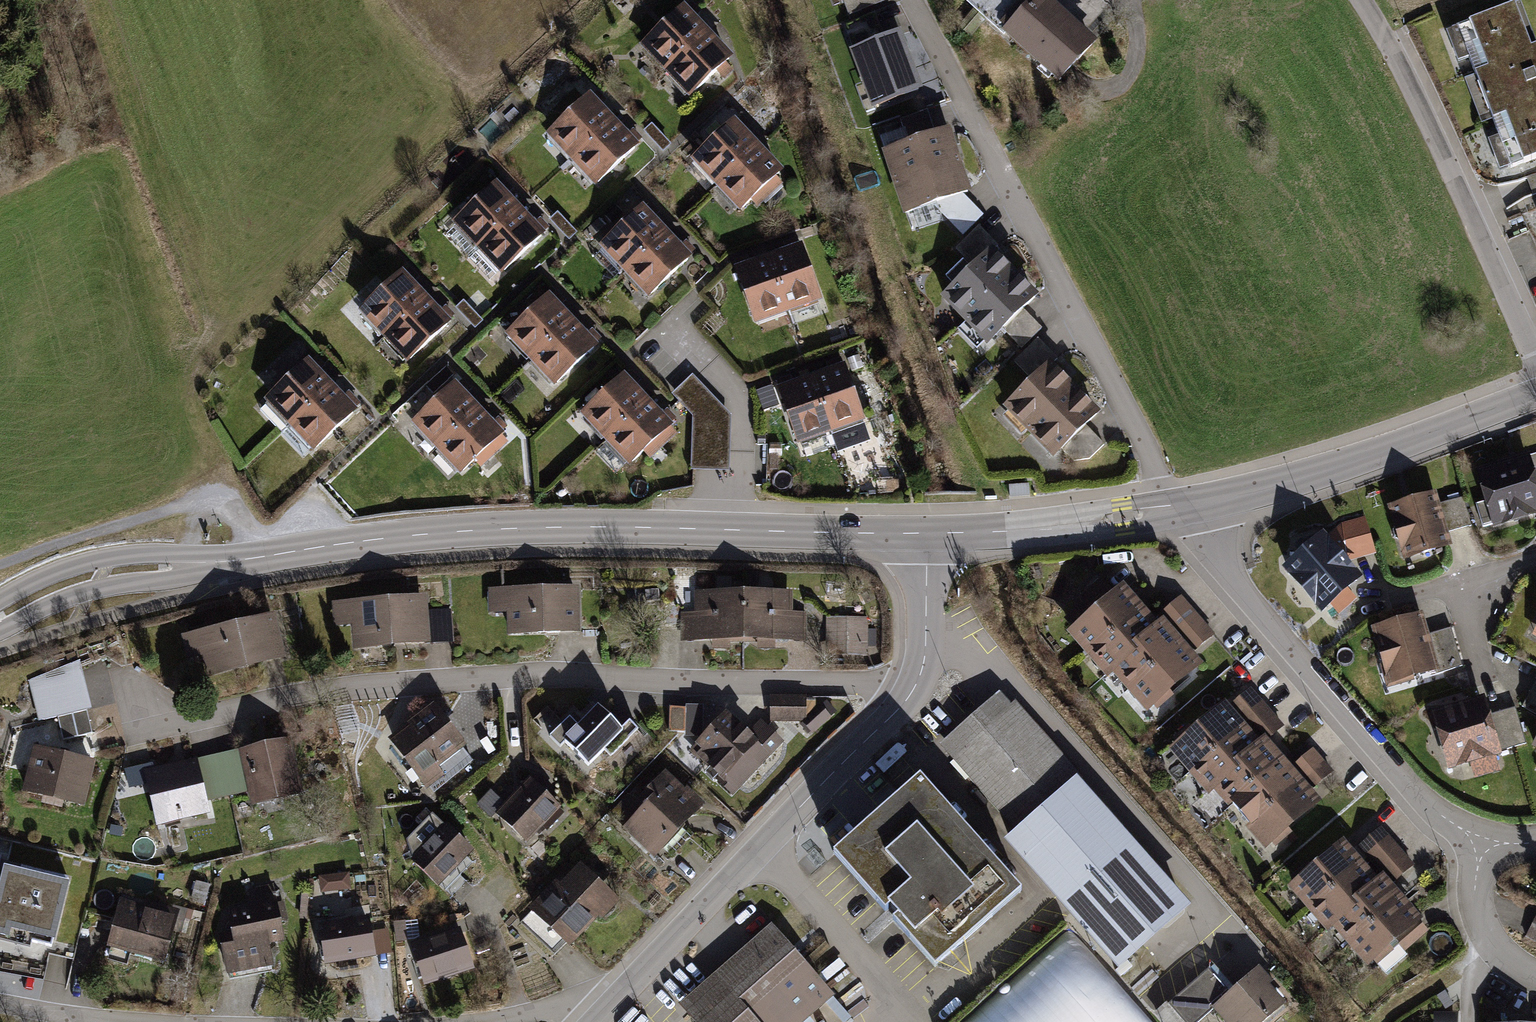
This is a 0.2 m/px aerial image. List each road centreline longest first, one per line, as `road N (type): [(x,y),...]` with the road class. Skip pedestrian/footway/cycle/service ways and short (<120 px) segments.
road 1 (tertiary): [(0,617),(47,591),(104,573),(395,537),(619,527),(927,533)]
road 2 (residential): [(148,718),(178,723),(357,689),(537,679),(726,686),(918,680)]
road 3 (residential): [(1198,505),(1245,594),(1440,826),(1479,847),(1512,851),(1535,841)]
road 4 (residential): [(918,680),(603,1016)]
road 5 (unclassified): [(1535,355),(1362,0)]
road 6 (tertiary): [(1198,505),(1386,450),(1535,393)]
road 7 (track): [(261,557),(222,501),(197,500),(0,564)]
road 8 (tertiary): [(927,533),(1022,530),(1198,505)]
road 9 (residential): [(927,533),(918,680)]
road 10 (track): [(1482,930),(1383,1021)]
road 11 (residential): [(603,1016),(560,1006),(481,1021)]

